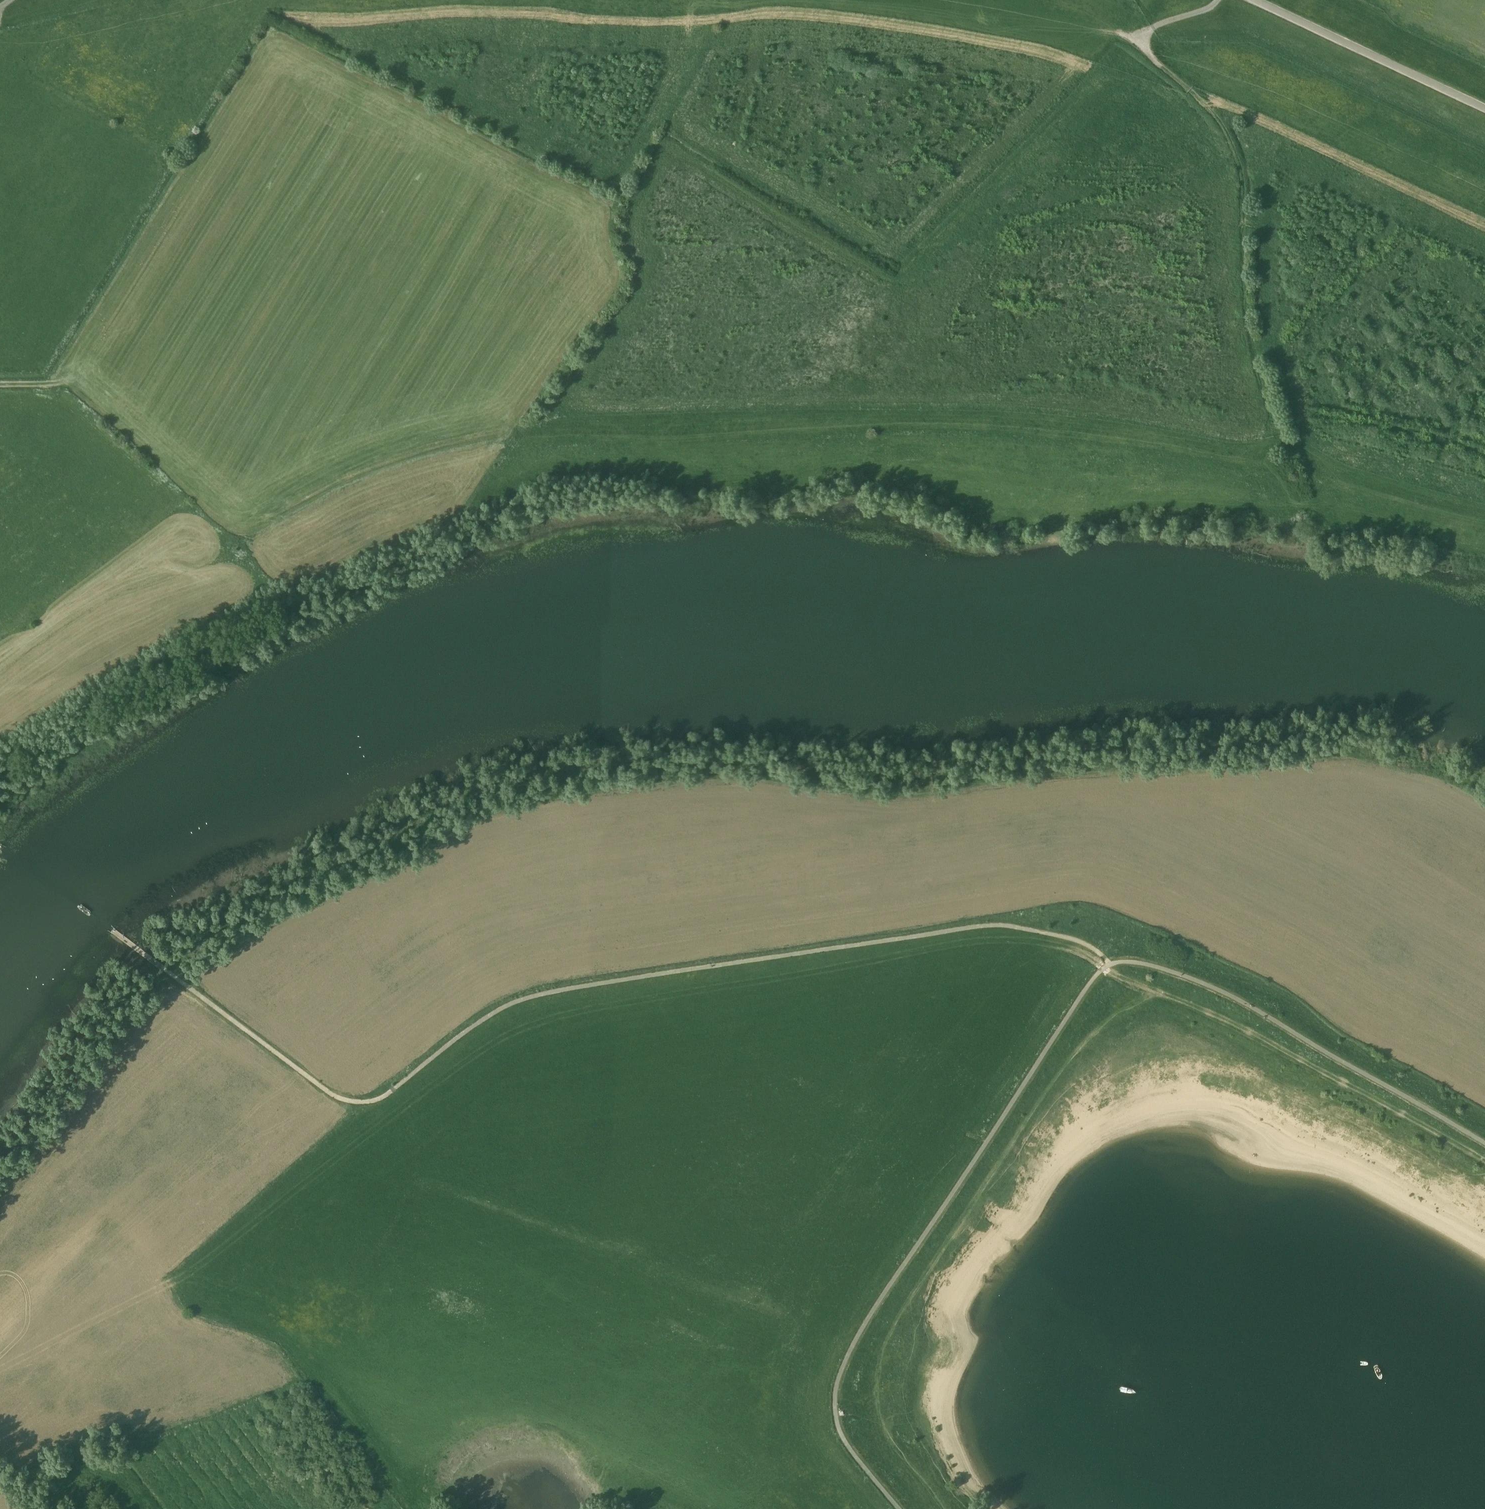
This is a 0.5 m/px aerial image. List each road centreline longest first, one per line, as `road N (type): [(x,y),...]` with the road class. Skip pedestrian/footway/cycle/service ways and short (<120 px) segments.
road 1 (track): [(1295,471),(1247,305),(1238,156),(1201,99),(1138,42),(1155,26),(1218,0)]
road 2 (unclassified): [(1484,107),(1256,0)]

